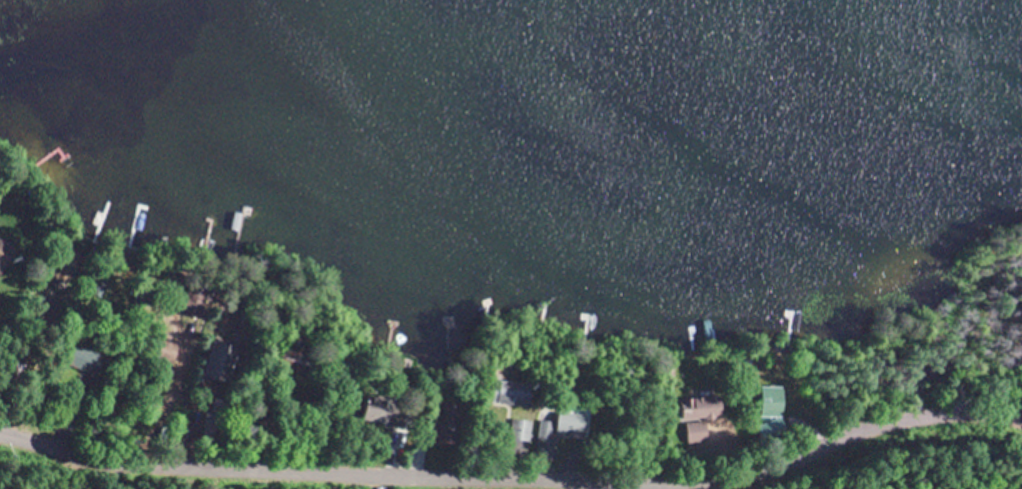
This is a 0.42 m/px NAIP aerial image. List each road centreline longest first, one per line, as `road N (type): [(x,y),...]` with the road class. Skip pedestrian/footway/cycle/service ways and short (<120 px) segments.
road 1 (residential): [(1021,416),(937,408),(764,479),(722,488),(100,462),(0,433)]

